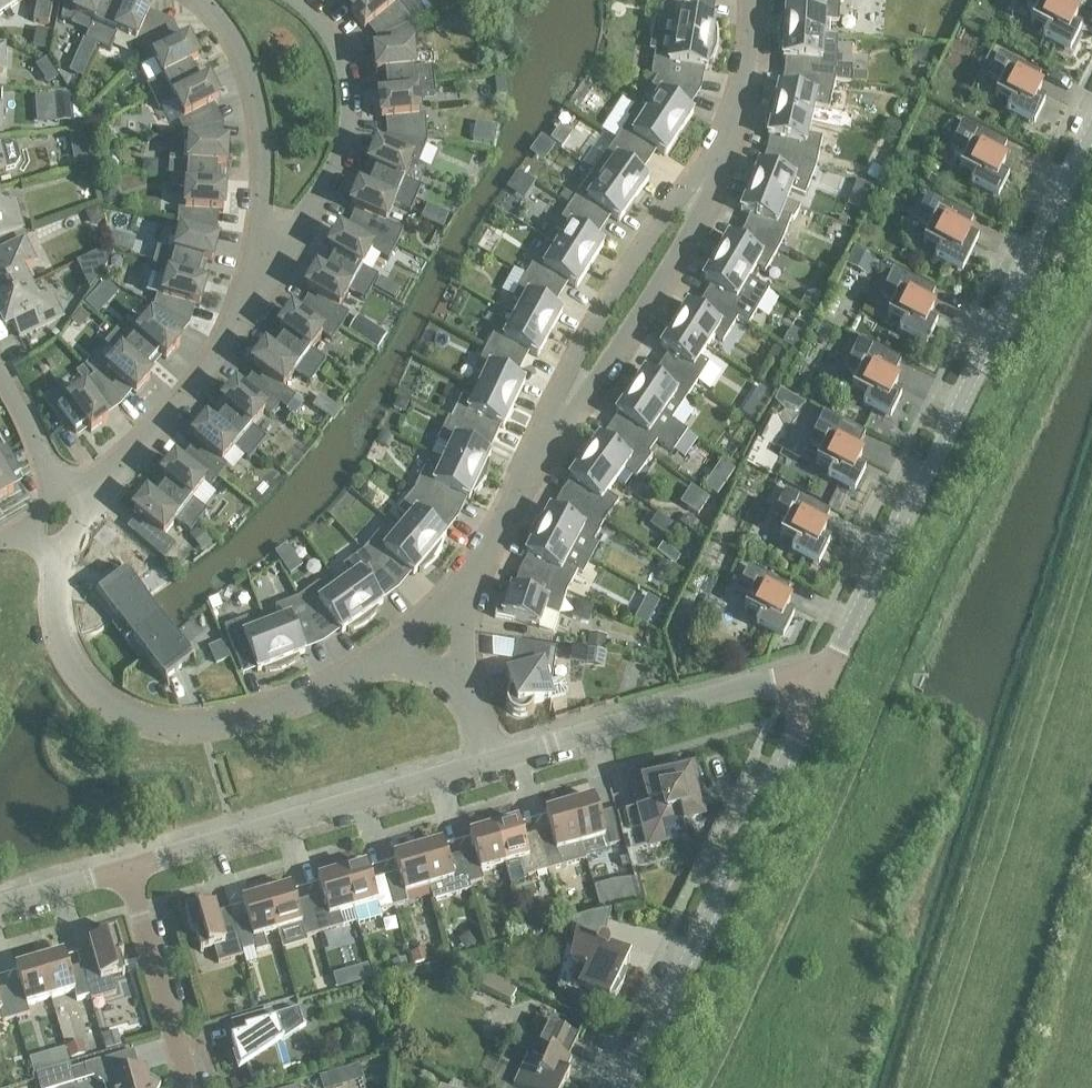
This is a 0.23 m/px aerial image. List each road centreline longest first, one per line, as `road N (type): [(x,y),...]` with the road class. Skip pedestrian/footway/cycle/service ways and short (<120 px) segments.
road 1 (tertiary): [(812,691),(1091,130)]
road 2 (residential): [(414,653),(250,714),(175,724),(132,714),(80,678),(65,646),(55,588),(62,557)]
road 3 (tertiary): [(619,1087),(812,691)]
road 4 (residential): [(125,869),(477,763)]
road 5 (residential): [(477,763),(778,681),(812,691)]
road 6 (residential): [(712,172),(688,184),(588,337),(555,395),(542,445)]
road 7 (residential): [(542,445),(589,396),(672,265),(712,172)]
road 8 (residential): [(267,261),(309,212),(350,134),(352,80),(331,25),(301,0)]
road 9 (residential): [(87,504),(235,329),(267,261)]
road 10 (residential): [(195,0),(226,28),(252,83),(267,261)]
road 11 (residential): [(191,1087),(125,869)]
road 12 (residential): [(446,624),(542,445)]
road 13 (residential): [(712,172),(738,118),(747,0)]
road 14 (track): [(998,324),(1025,310),(1091,203)]
road 15 (residential): [(0,905),(125,869)]
road 16 (residential): [(59,489),(0,375)]

